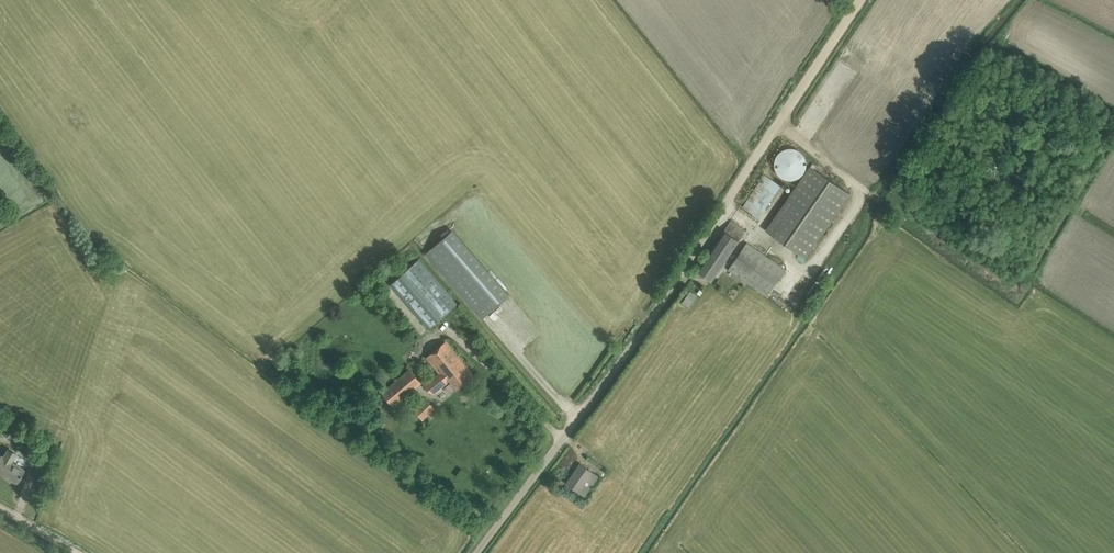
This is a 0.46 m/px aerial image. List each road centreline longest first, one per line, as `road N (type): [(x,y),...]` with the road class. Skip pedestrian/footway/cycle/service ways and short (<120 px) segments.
road 1 (unclassified): [(477,552),(759,160),(862,0)]

